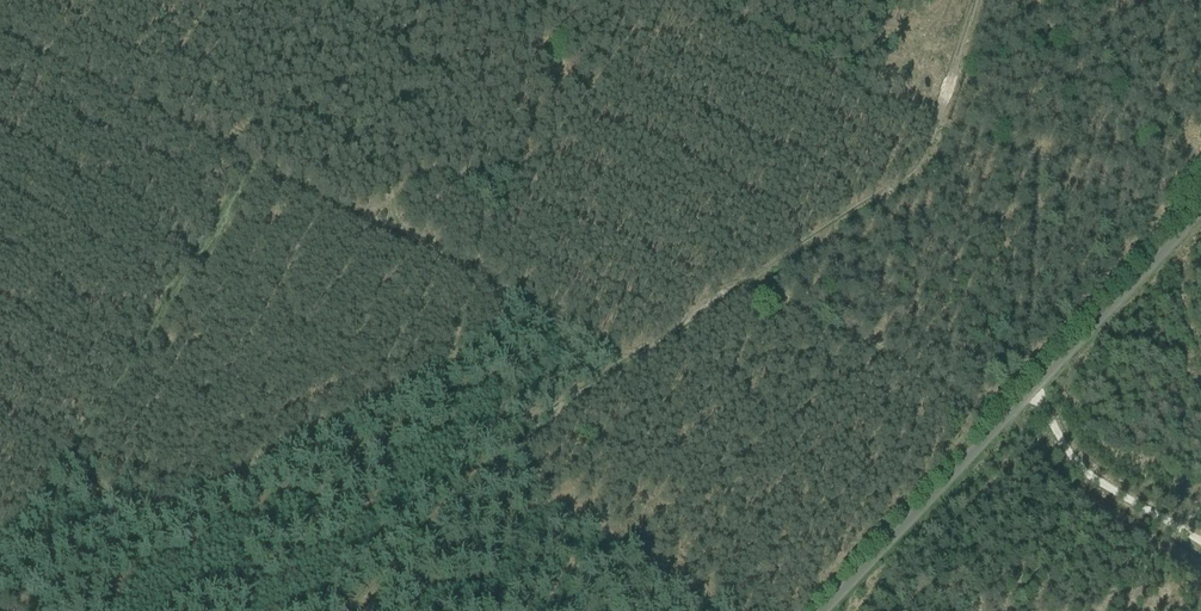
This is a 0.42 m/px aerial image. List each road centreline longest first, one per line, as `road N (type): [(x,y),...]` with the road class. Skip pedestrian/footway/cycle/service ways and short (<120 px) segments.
road 1 (track): [(631,336),(538,311),(507,273),(0,25)]
road 2 (unclassified): [(830,610),(1200,224)]
road 3 (track): [(750,264),(1002,433),(1200,538)]
road 4 (track): [(319,610),(462,451),(518,405),(564,386),(631,336)]
road 5 (track): [(750,264),(923,157),(980,0)]
road 6 (track): [(631,336),(750,264)]

